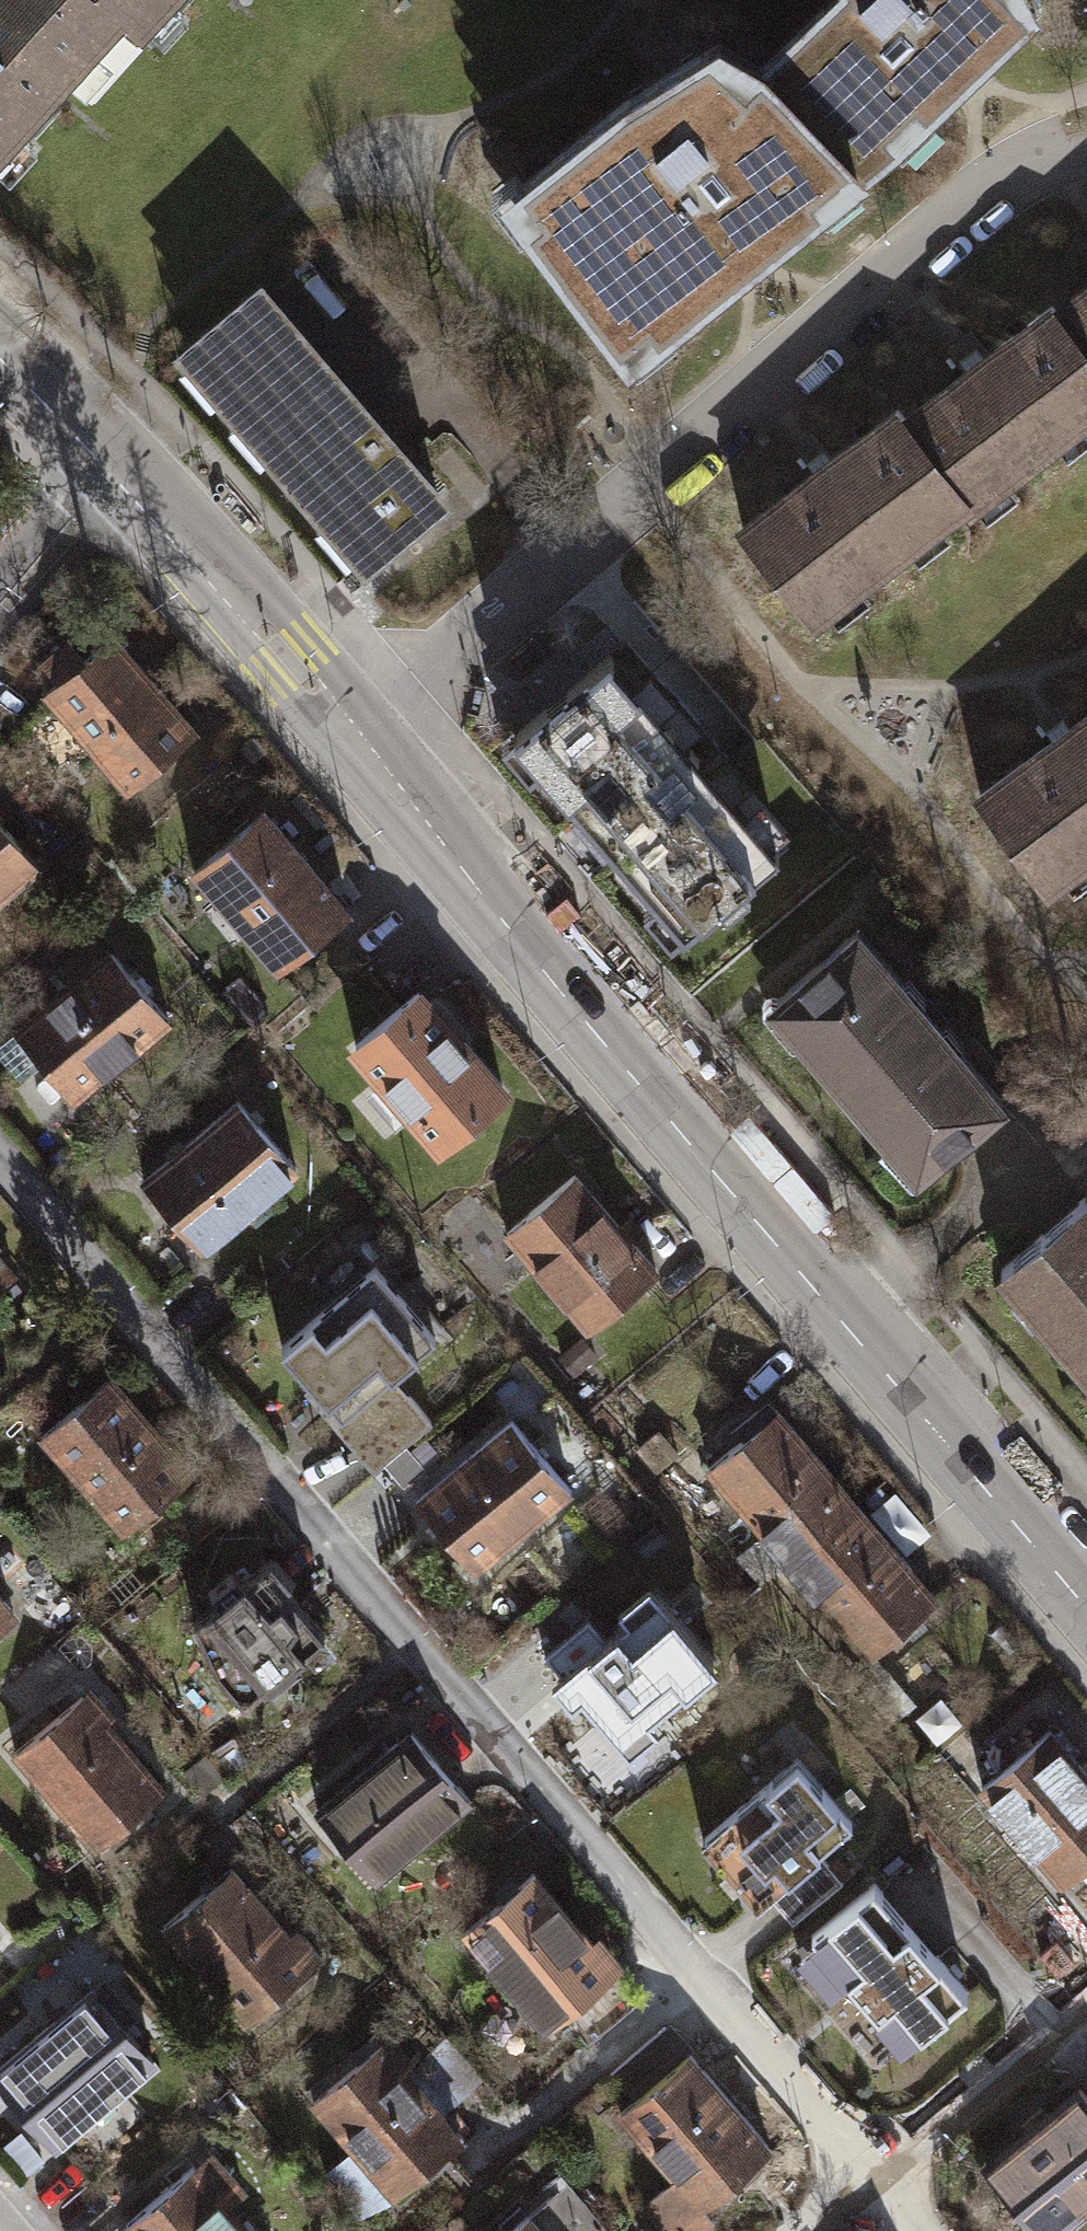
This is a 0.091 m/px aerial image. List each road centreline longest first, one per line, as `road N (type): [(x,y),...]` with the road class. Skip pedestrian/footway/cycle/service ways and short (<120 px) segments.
road 1 (residential): [(0,1159),(863,2176)]
road 2 (tertiary): [(353,738),(814,1294),(1086,1603)]
road 3 (residential): [(353,738),(993,182),(1086,143)]
road 4 (tertiary): [(105,453),(353,738)]
road 5 (residential): [(1086,1988),(863,2176)]
road 6 (residential): [(105,453),(0,572)]
road 7 (tertiary): [(0,355),(105,453)]

